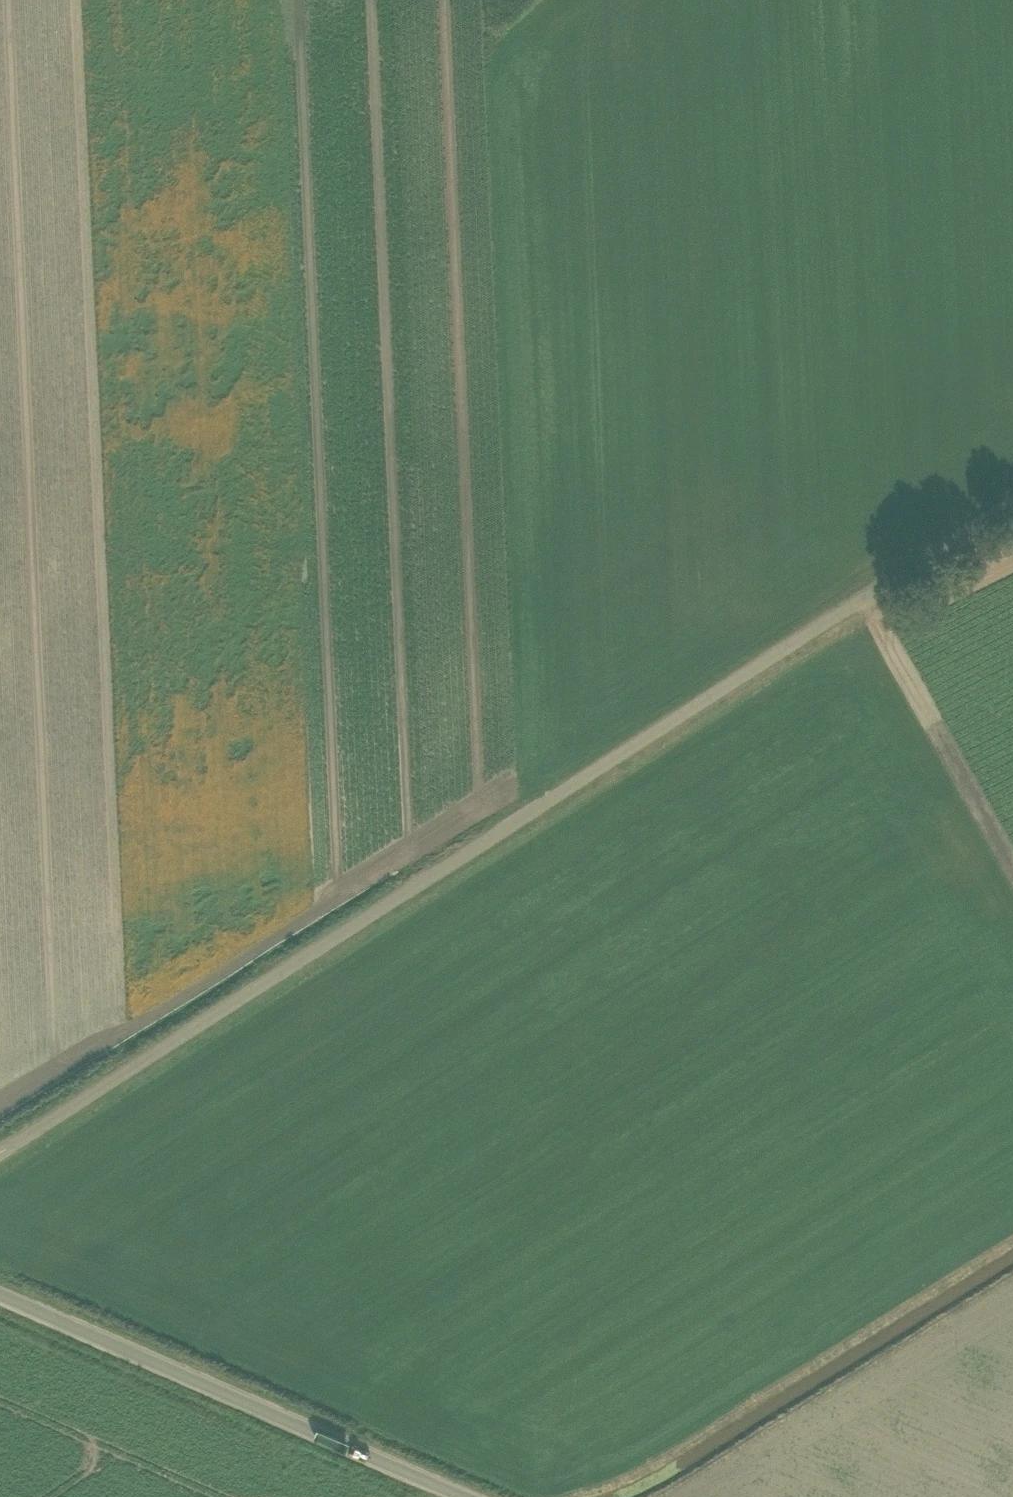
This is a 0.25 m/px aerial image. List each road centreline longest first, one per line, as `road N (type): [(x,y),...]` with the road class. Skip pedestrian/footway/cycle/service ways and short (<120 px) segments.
road 1 (unclassified): [(0,1151),(1012,497)]
road 2 (unclassified): [(465,1496),(0,1294)]

